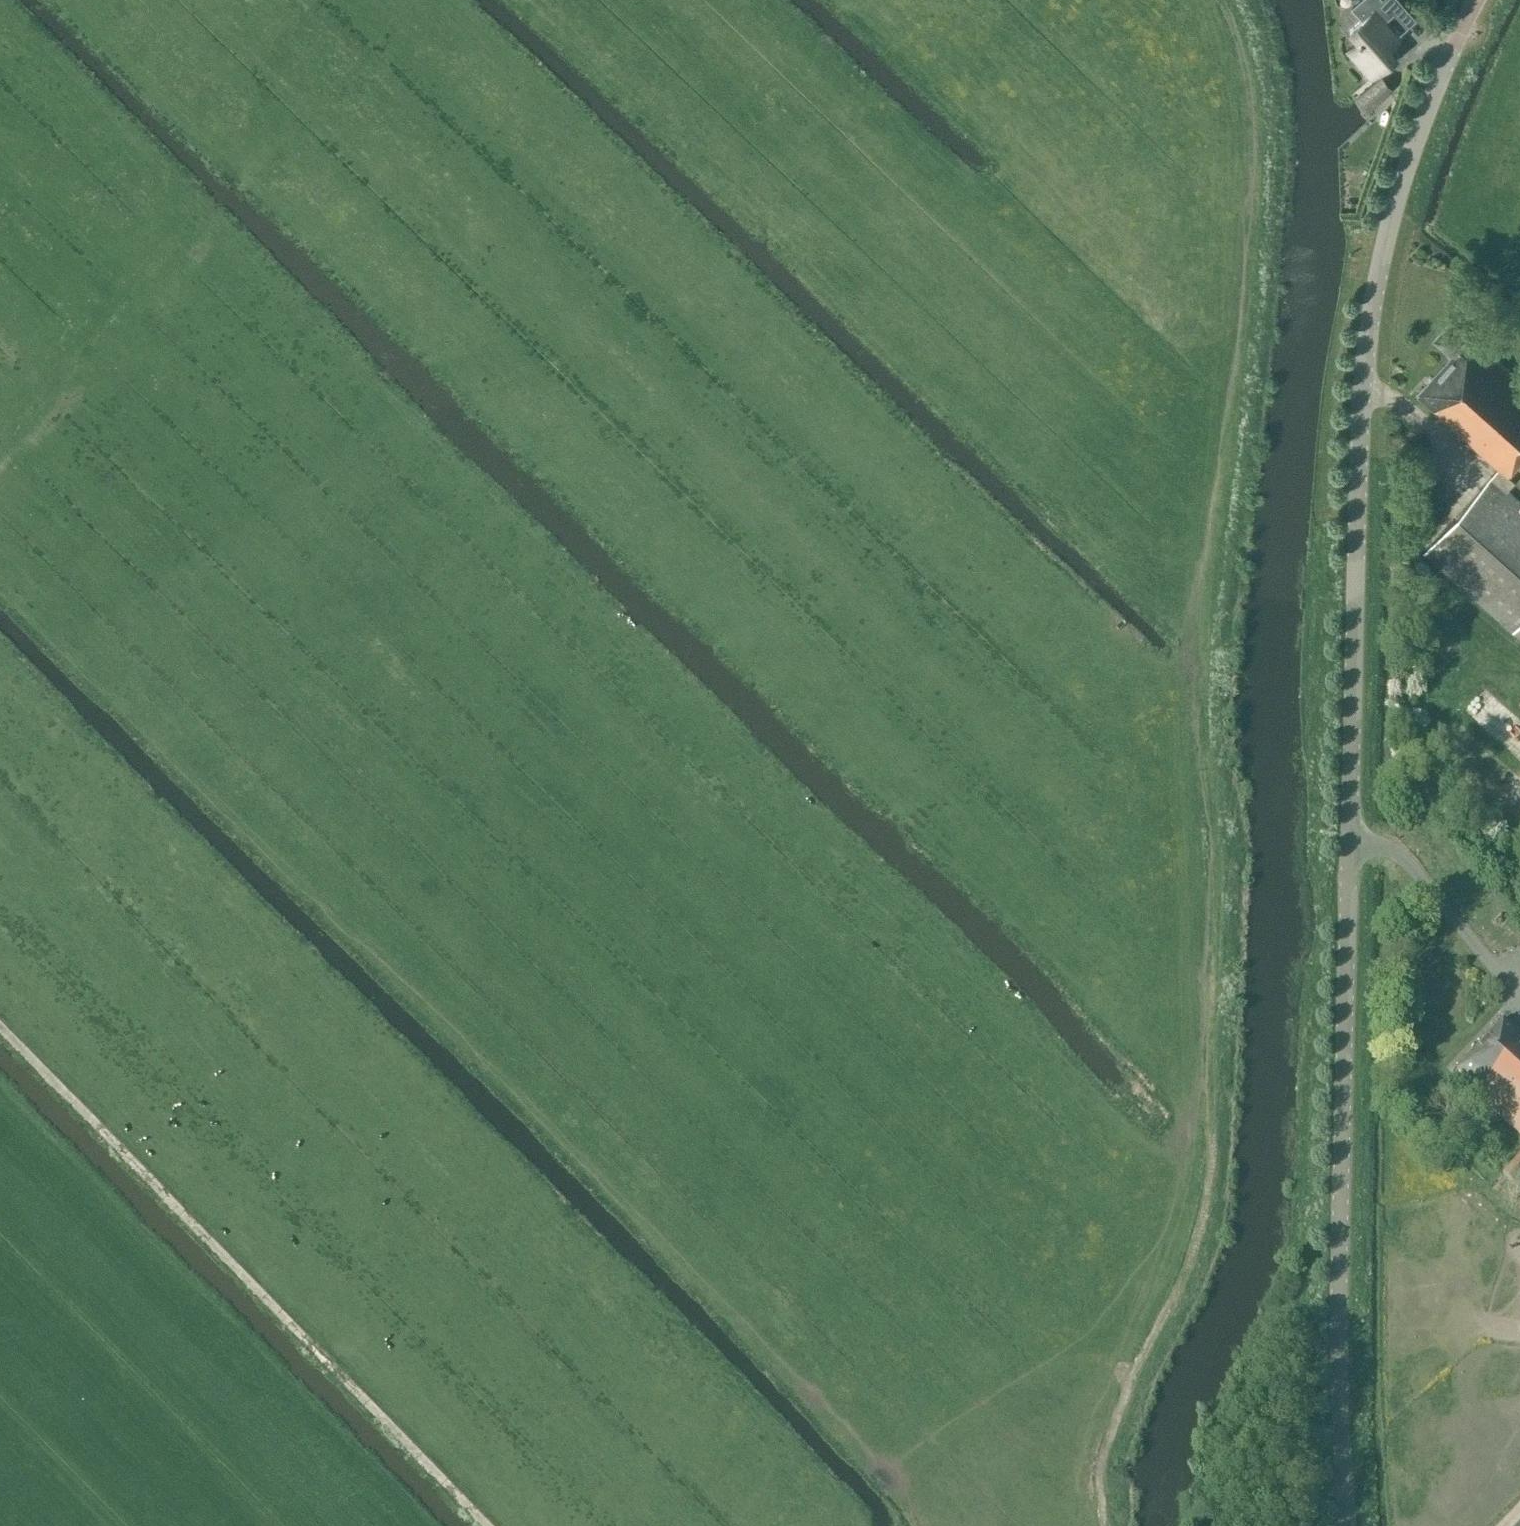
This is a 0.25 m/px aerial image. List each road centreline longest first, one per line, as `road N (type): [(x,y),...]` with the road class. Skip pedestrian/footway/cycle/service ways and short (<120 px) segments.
road 1 (tertiary): [(1347,1525),(1340,1301),(1362,388),(1406,169),(1477,0)]
road 2 (track): [(485,1525),(0,1033)]

